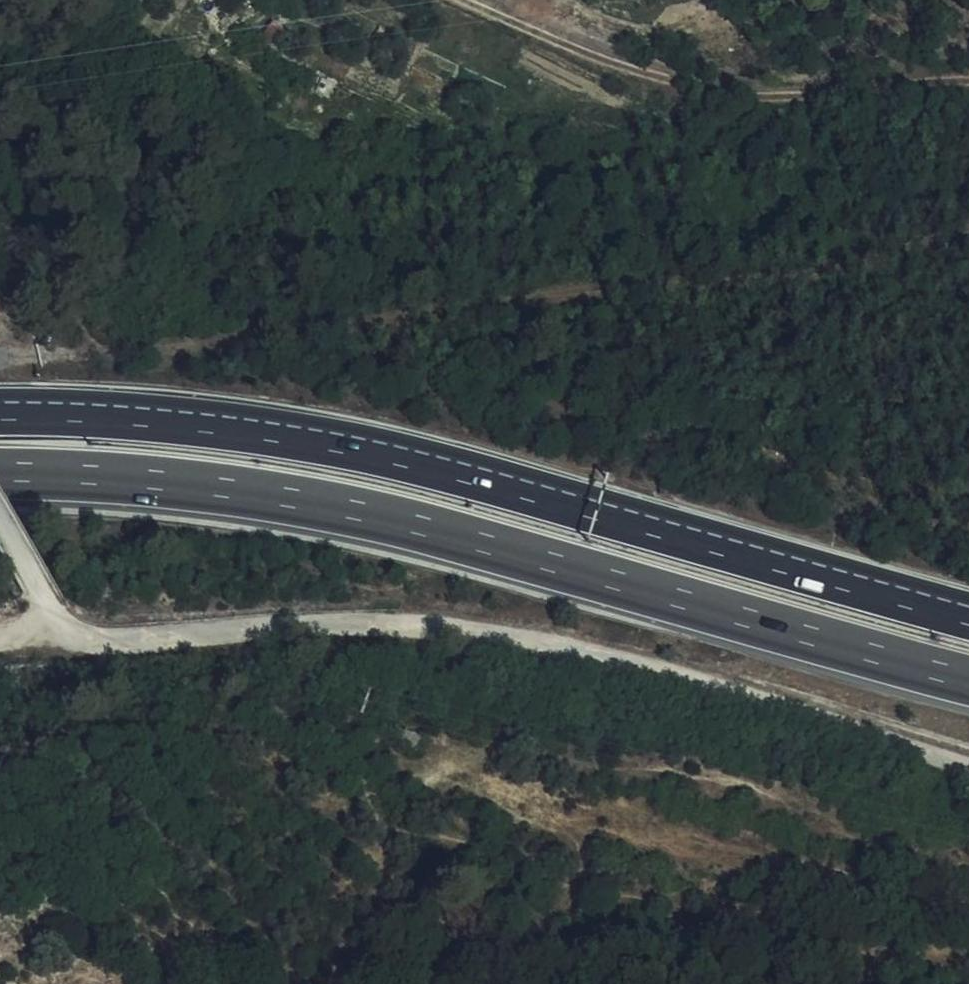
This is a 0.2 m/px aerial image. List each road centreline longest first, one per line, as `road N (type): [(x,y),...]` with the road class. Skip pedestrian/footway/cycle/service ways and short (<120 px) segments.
road 1 (motorway): [(0,470),(299,498),(968,679)]
road 2 (motorway): [(968,614),(473,475),(309,441),(166,421),(0,414)]
road 3 (unclassified): [(968,765),(689,677),(560,645),(413,621),(106,637),(52,627)]
road 4 (track): [(474,0),(633,65),(749,91),(968,78)]

